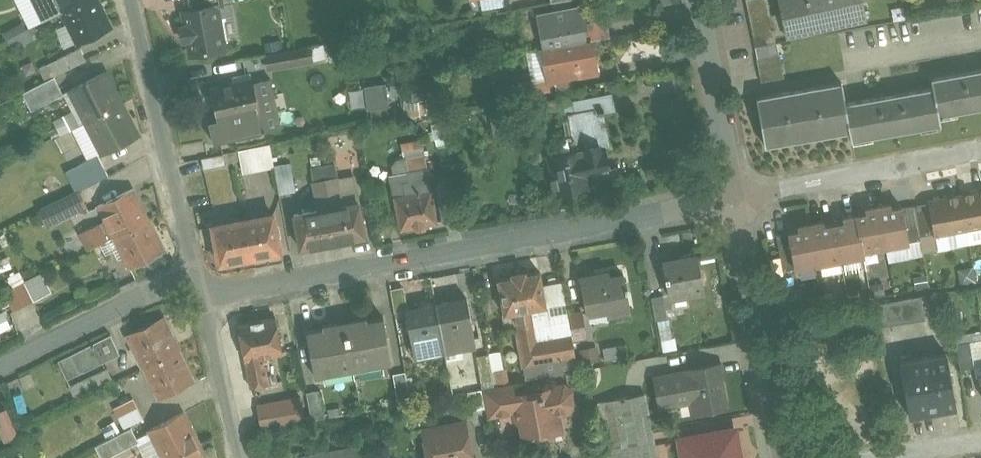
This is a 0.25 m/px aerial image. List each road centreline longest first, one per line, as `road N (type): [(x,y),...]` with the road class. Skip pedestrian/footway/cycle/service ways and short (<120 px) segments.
road 1 (residential): [(197,285),(737,202)]
road 2 (residential): [(132,0),(197,285)]
road 3 (residential): [(784,457),(737,202)]
road 4 (residential): [(980,153),(737,202)]
road 5 (residential): [(0,362),(197,285)]
road 6 (residential): [(737,202),(699,0)]
road 7 (residential): [(197,285),(239,457)]

